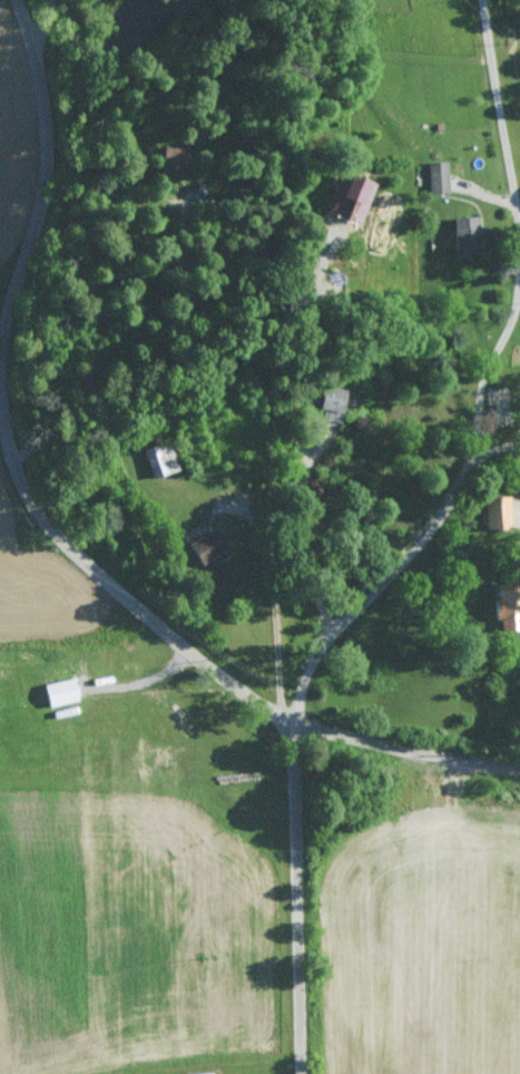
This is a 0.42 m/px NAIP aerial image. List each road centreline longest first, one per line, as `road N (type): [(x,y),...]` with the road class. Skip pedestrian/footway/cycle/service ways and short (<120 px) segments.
road 1 (tertiary): [(293,722),(259,704),(94,567),(49,527),(20,477),(2,390),(7,322),(41,212),(51,148),(46,85),(18,0)]
road 2 (residential): [(293,722),(324,655),(439,524),(483,455),(489,381),(519,320)]
road 3 (tertiary): [(303,1073),(293,722)]
road 4 (residential): [(293,722),(519,772)]
road 5 (residential): [(519,169),(492,0)]

